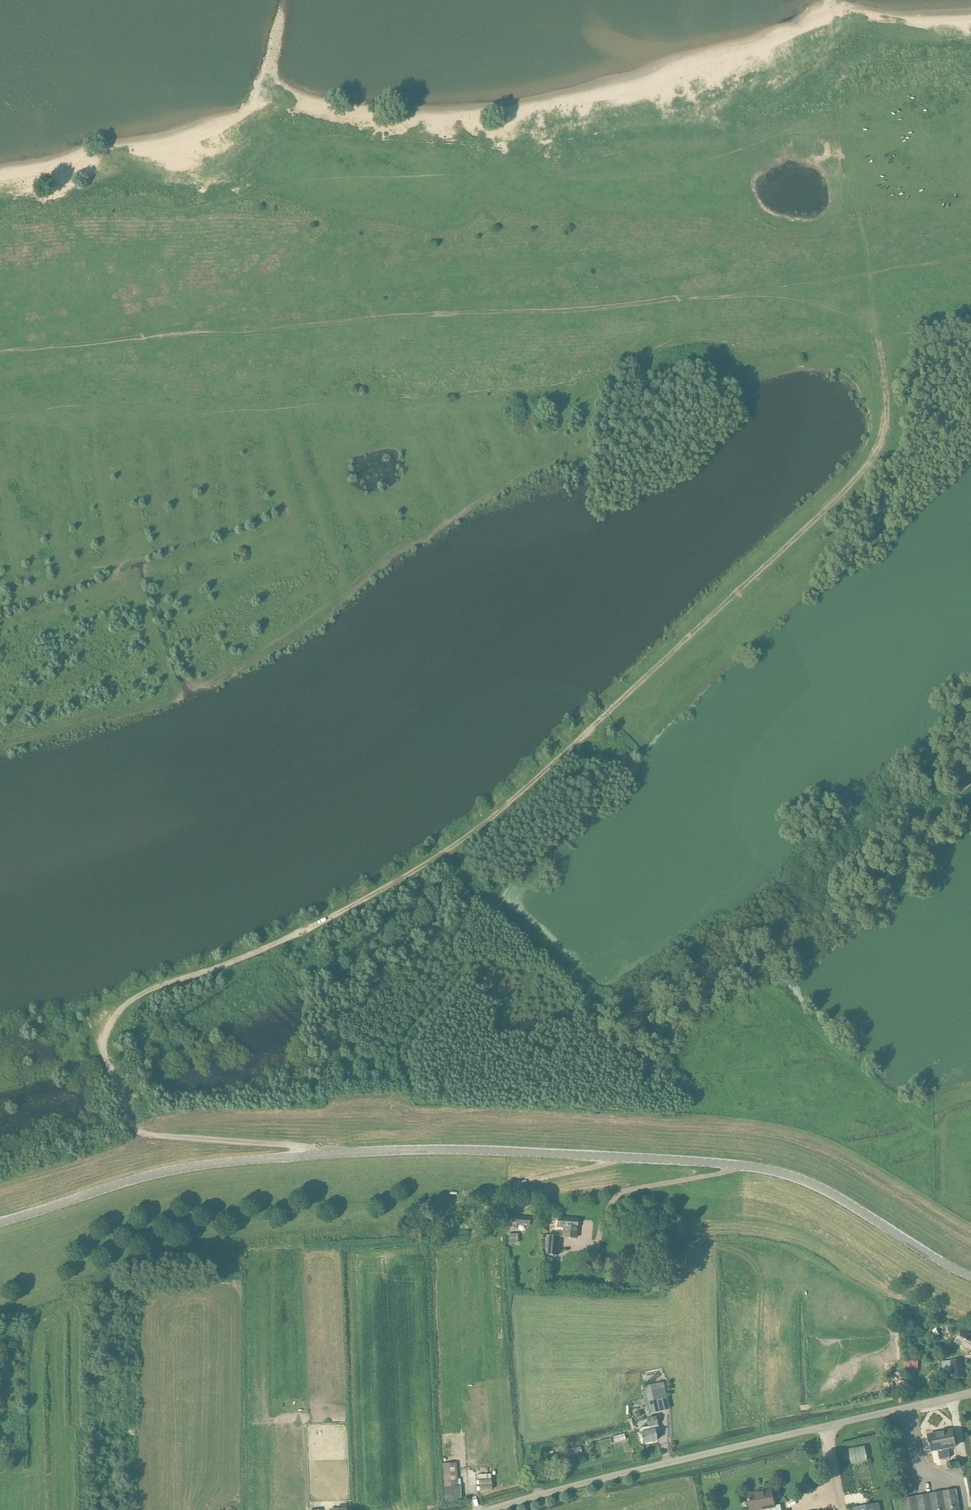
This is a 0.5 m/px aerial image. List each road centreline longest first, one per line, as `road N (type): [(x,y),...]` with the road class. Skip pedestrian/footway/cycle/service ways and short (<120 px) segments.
road 1 (tertiary): [(970,1277),(799,1178),(714,1163),(431,1152),(221,1163),(0,1221)]
road 2 (track): [(446,852),(319,924),(131,1000),(104,1034),(106,1061),(139,1132),(325,1156)]
road 3 (track): [(446,852),(527,787),(865,469),(881,444),(886,384)]
road 4 (unclassified): [(490,1509),(970,1394)]

